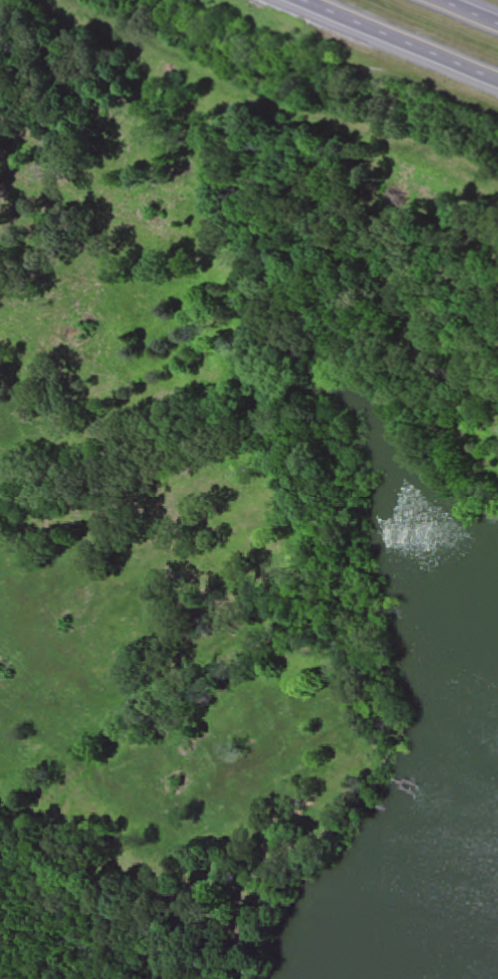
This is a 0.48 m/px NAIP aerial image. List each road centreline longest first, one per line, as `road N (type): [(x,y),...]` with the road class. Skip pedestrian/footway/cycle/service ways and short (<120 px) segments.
road 1 (motorway): [(293,0),(497,84)]

